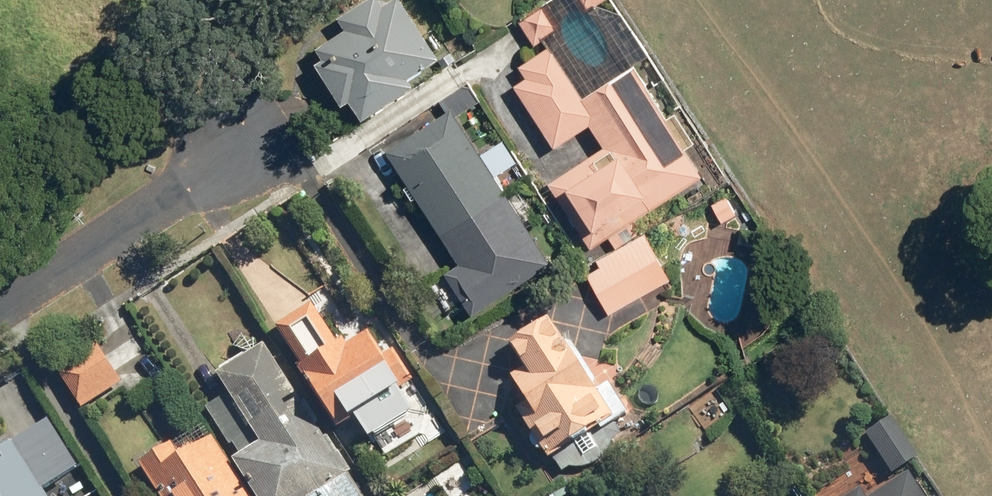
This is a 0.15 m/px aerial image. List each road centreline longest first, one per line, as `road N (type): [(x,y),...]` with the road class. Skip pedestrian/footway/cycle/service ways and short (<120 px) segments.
road 1 (residential): [(0,307),(255,138)]

